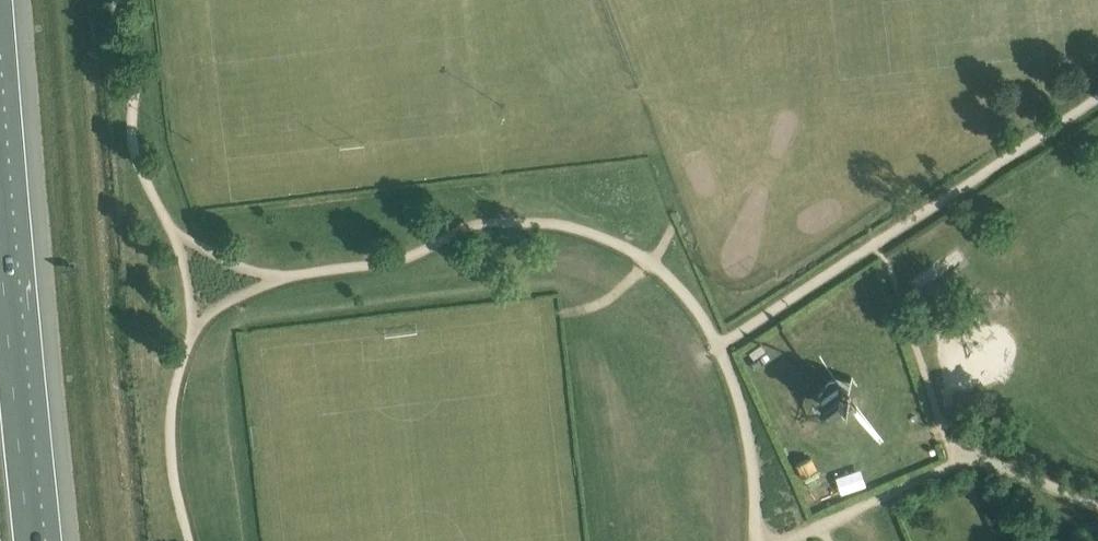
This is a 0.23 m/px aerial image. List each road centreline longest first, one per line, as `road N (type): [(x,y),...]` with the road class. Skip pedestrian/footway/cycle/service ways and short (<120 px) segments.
road 1 (motorway): [(30,540),(0,243)]

